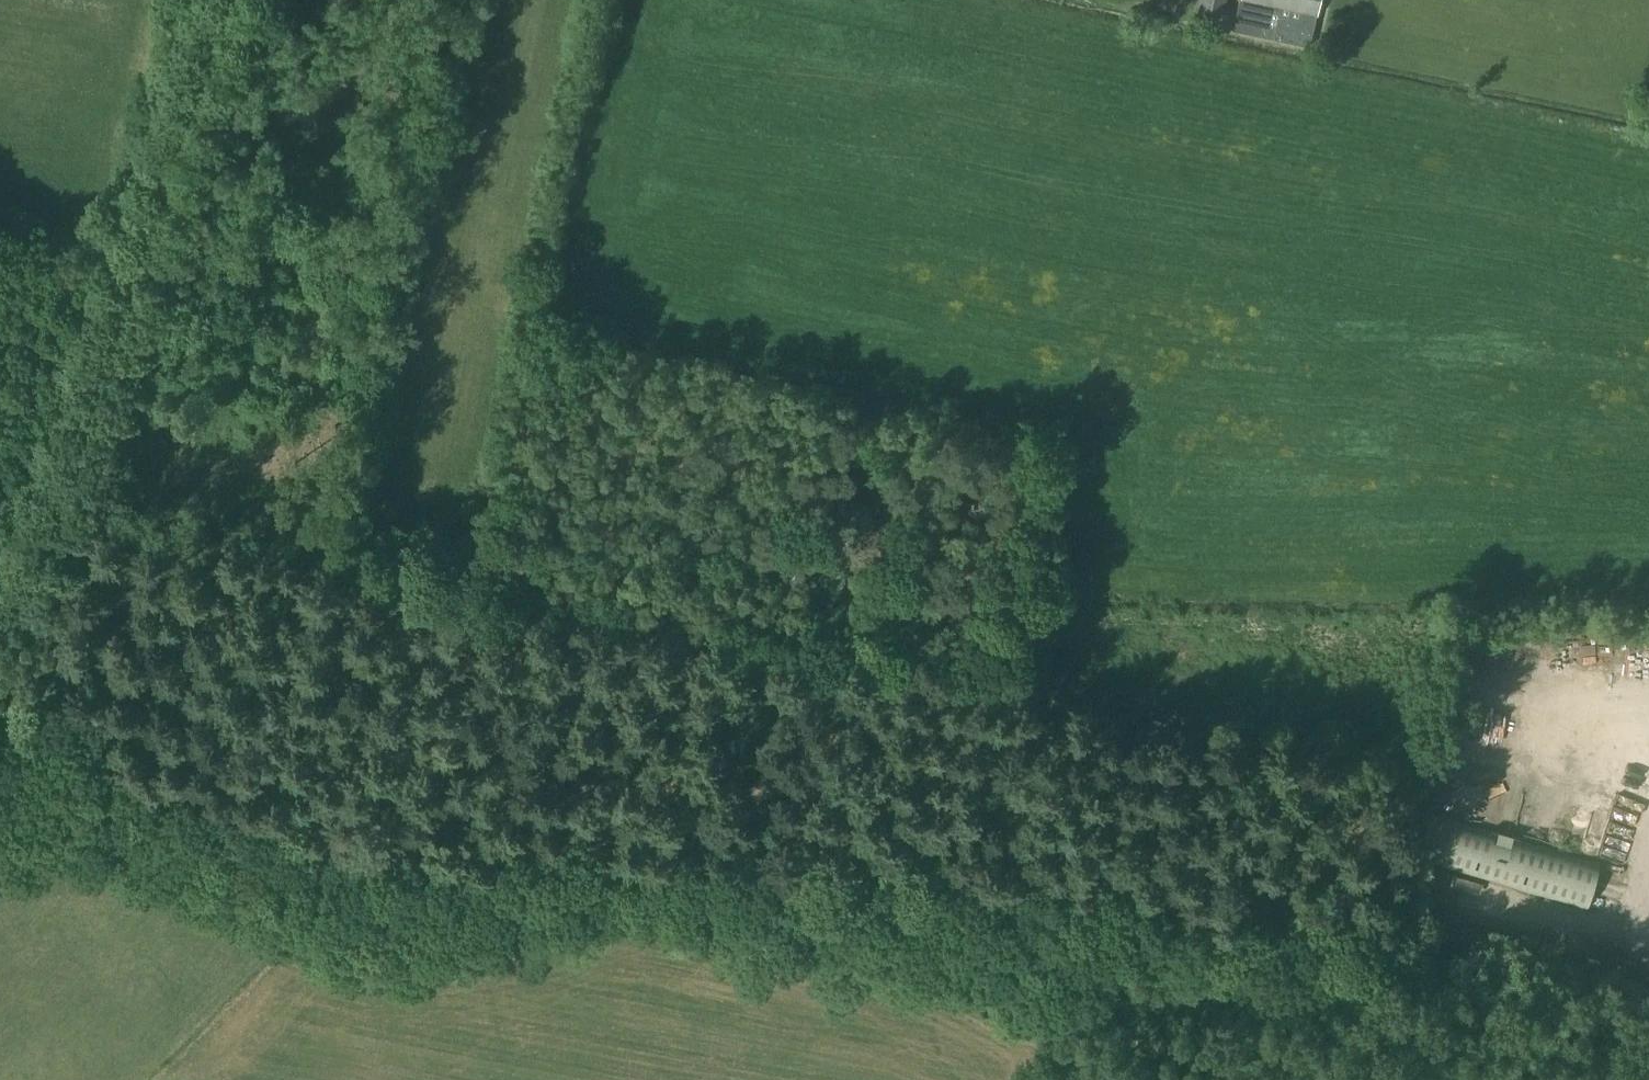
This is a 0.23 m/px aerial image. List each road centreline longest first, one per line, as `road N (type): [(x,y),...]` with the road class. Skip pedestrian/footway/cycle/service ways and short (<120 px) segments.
road 1 (track): [(0,641),(46,573),(223,0)]

